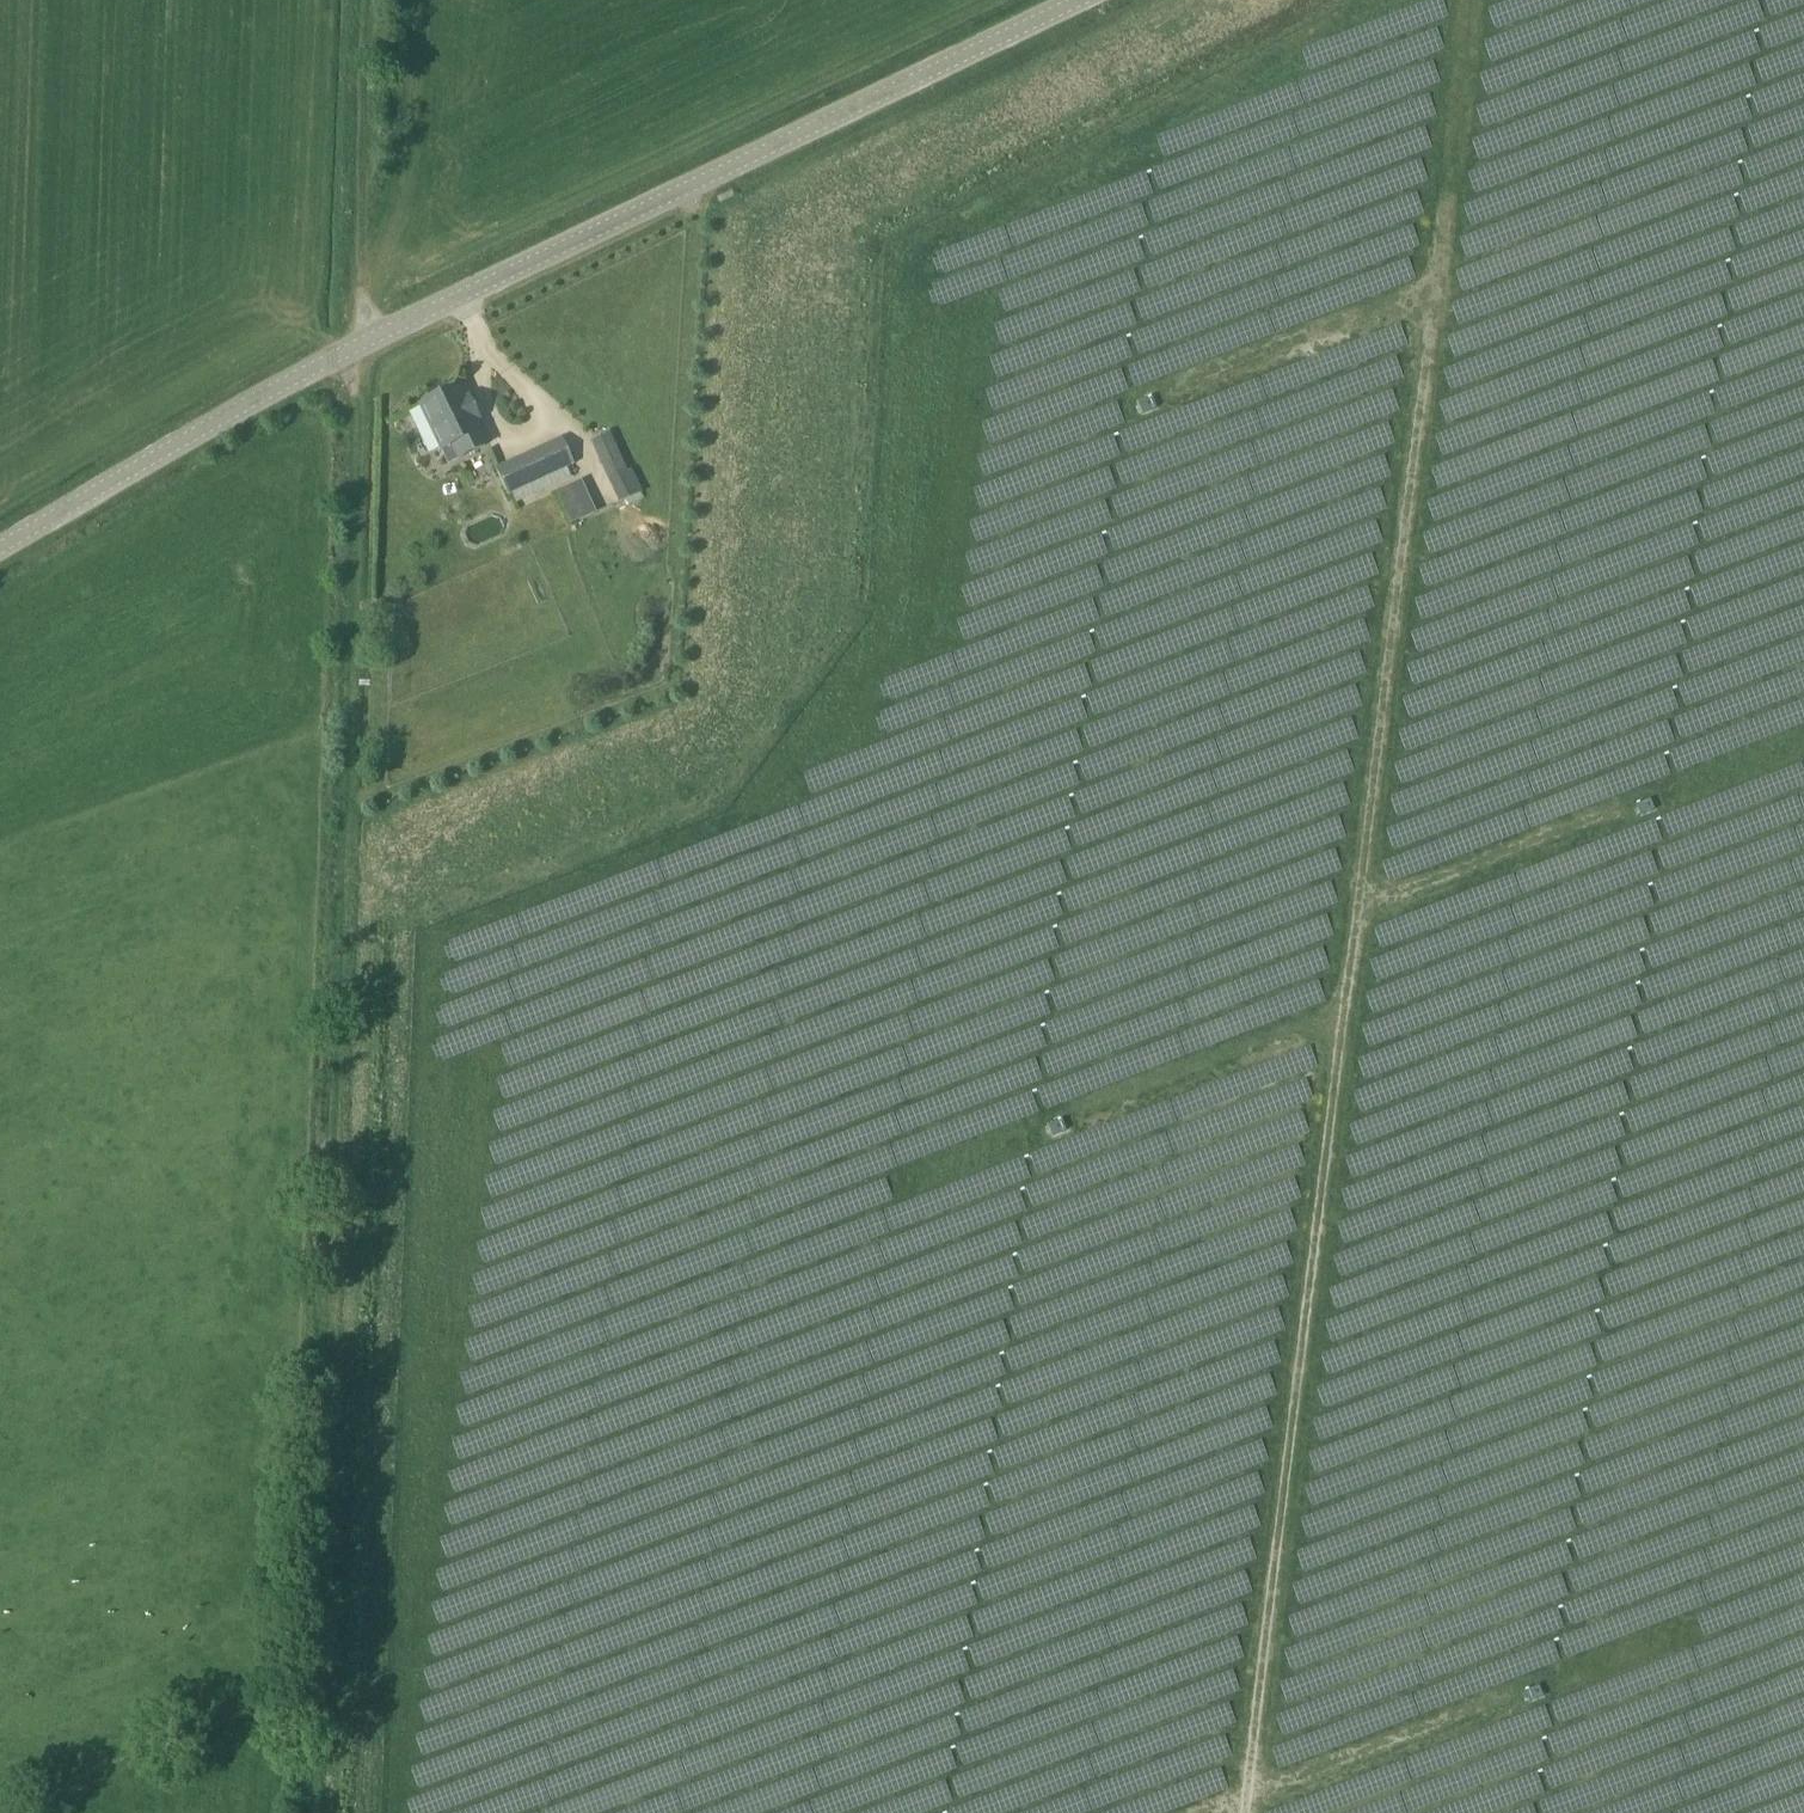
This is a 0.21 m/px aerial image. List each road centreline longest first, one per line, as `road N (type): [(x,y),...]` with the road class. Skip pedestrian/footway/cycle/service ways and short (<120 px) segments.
road 1 (track): [(349,350),(310,1812)]
road 2 (tertiary): [(0,548),(311,369),(1081,0)]
road 3 (track): [(366,0),(356,347)]

